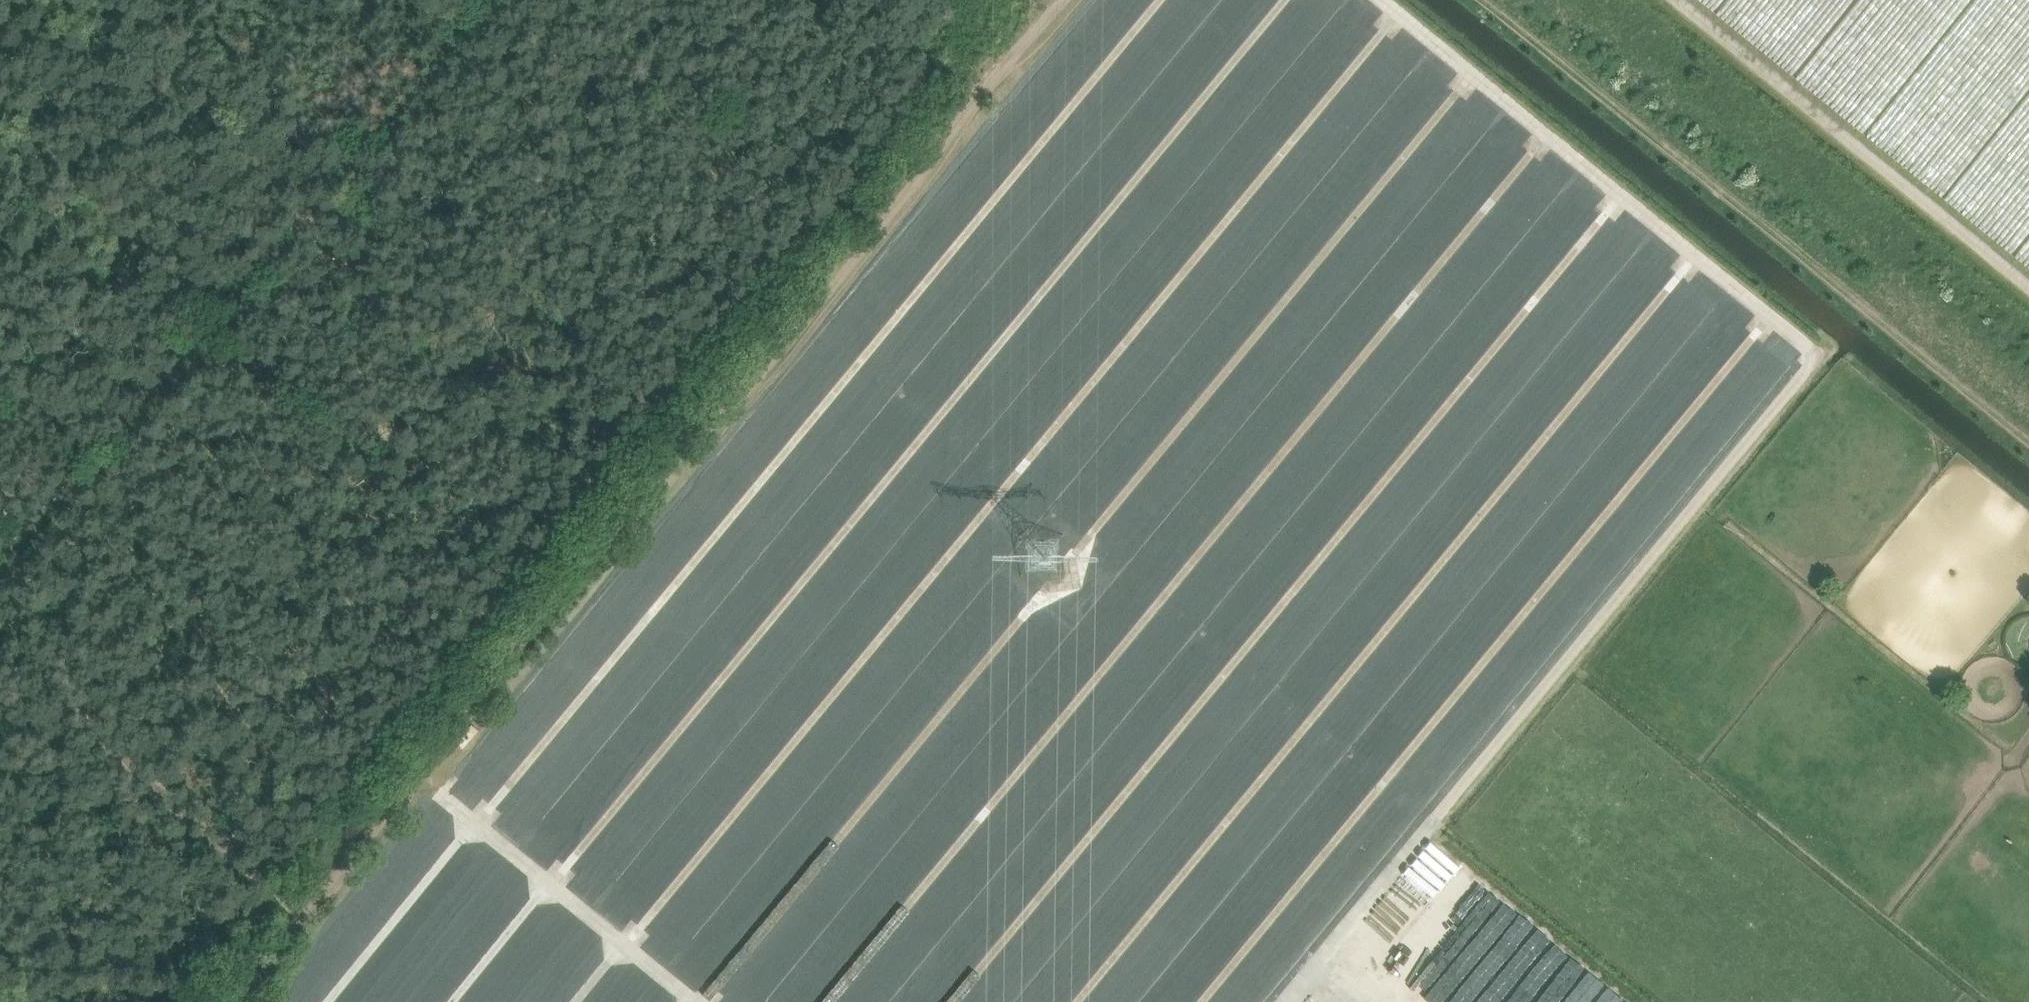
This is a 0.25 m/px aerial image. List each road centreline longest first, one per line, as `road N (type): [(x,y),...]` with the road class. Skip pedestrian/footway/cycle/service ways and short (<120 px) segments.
road 1 (track): [(302,916),(849,250),(1068,0)]
road 2 (track): [(2028,435),(1485,0)]
road 3 (track): [(302,916),(0,672)]

